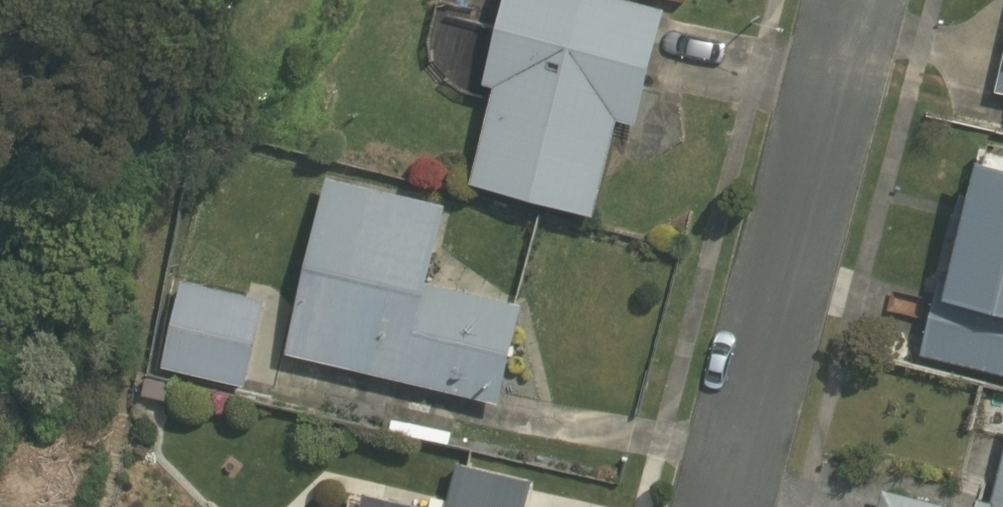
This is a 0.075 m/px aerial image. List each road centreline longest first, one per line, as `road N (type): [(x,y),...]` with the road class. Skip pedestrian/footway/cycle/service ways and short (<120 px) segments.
road 1 (residential): [(863,0),(730,506)]

